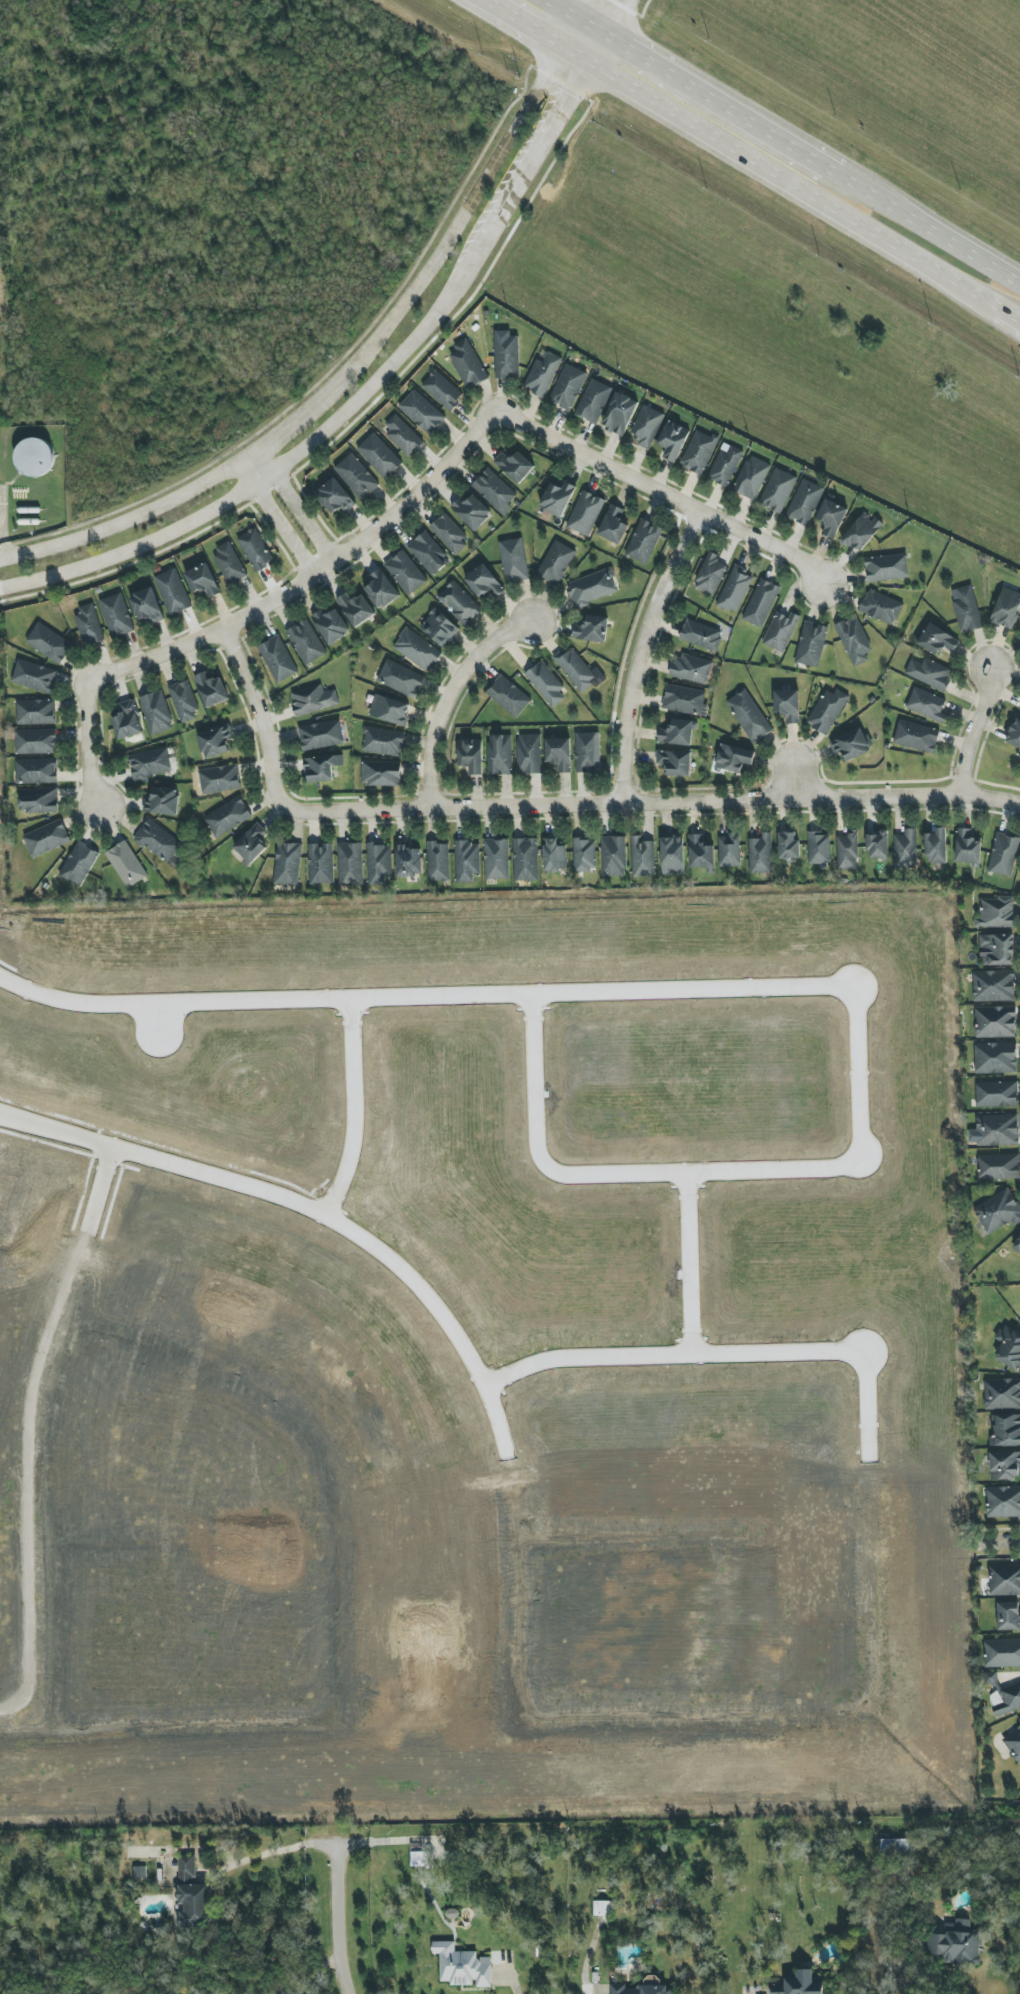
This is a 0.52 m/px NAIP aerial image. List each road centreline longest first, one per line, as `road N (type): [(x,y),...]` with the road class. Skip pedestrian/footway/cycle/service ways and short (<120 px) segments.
road 1 (residential): [(533,992),(855,986),(863,1161),(555,1170),(536,1142),(533,992)]
road 2 (residential): [(1019,806),(959,793),(296,810),(273,795),(259,717),(223,631)]
road 3 (residential): [(0,590),(78,572),(255,488),(369,394),(443,305),(629,0)]
road 4 (residential): [(592,0),(409,296),(351,371),(245,458),(135,519),(0,559)]
road 5 (residential): [(0,1115),(269,1190),(363,1239),(423,1287),(458,1337),(485,1382),(506,1459)]
road 6 (residential): [(499,412),(329,562),(223,631),(92,678),(86,770),(101,803)]
road 7 (residential): [(111,1146),(88,1233),(37,1364),(26,1428),(24,1698),(0,1707)]
road 8 (residential): [(0,974),(70,1001),(533,992)]
road 9 (primary): [(564,46),(997,308)]
road 10 (residential): [(485,1382),(537,1361),(580,1356),(866,1351),(869,1461)]
road 11 (residential): [(822,585),(803,565),(499,412)]
road 12 (residential): [(694,513),(646,620),(619,800)]
road 13 (primary): [(834,173),(607,37)]
road 14 (residential): [(351,996),(351,1154),(325,1215)]
road 15 (residential): [(429,806),(430,750),(444,704),(464,671),(528,621)]
road 16 (residential): [(688,1171),(691,1354)]
road 17 (residential): [(333,1841),(345,1993)]
road 18 (residential): [(329,562),(269,477),(245,458)]
road 19 (residential): [(245,458),(255,488),(311,571)]
road 20 (residential): [(959,793),(988,669)]

